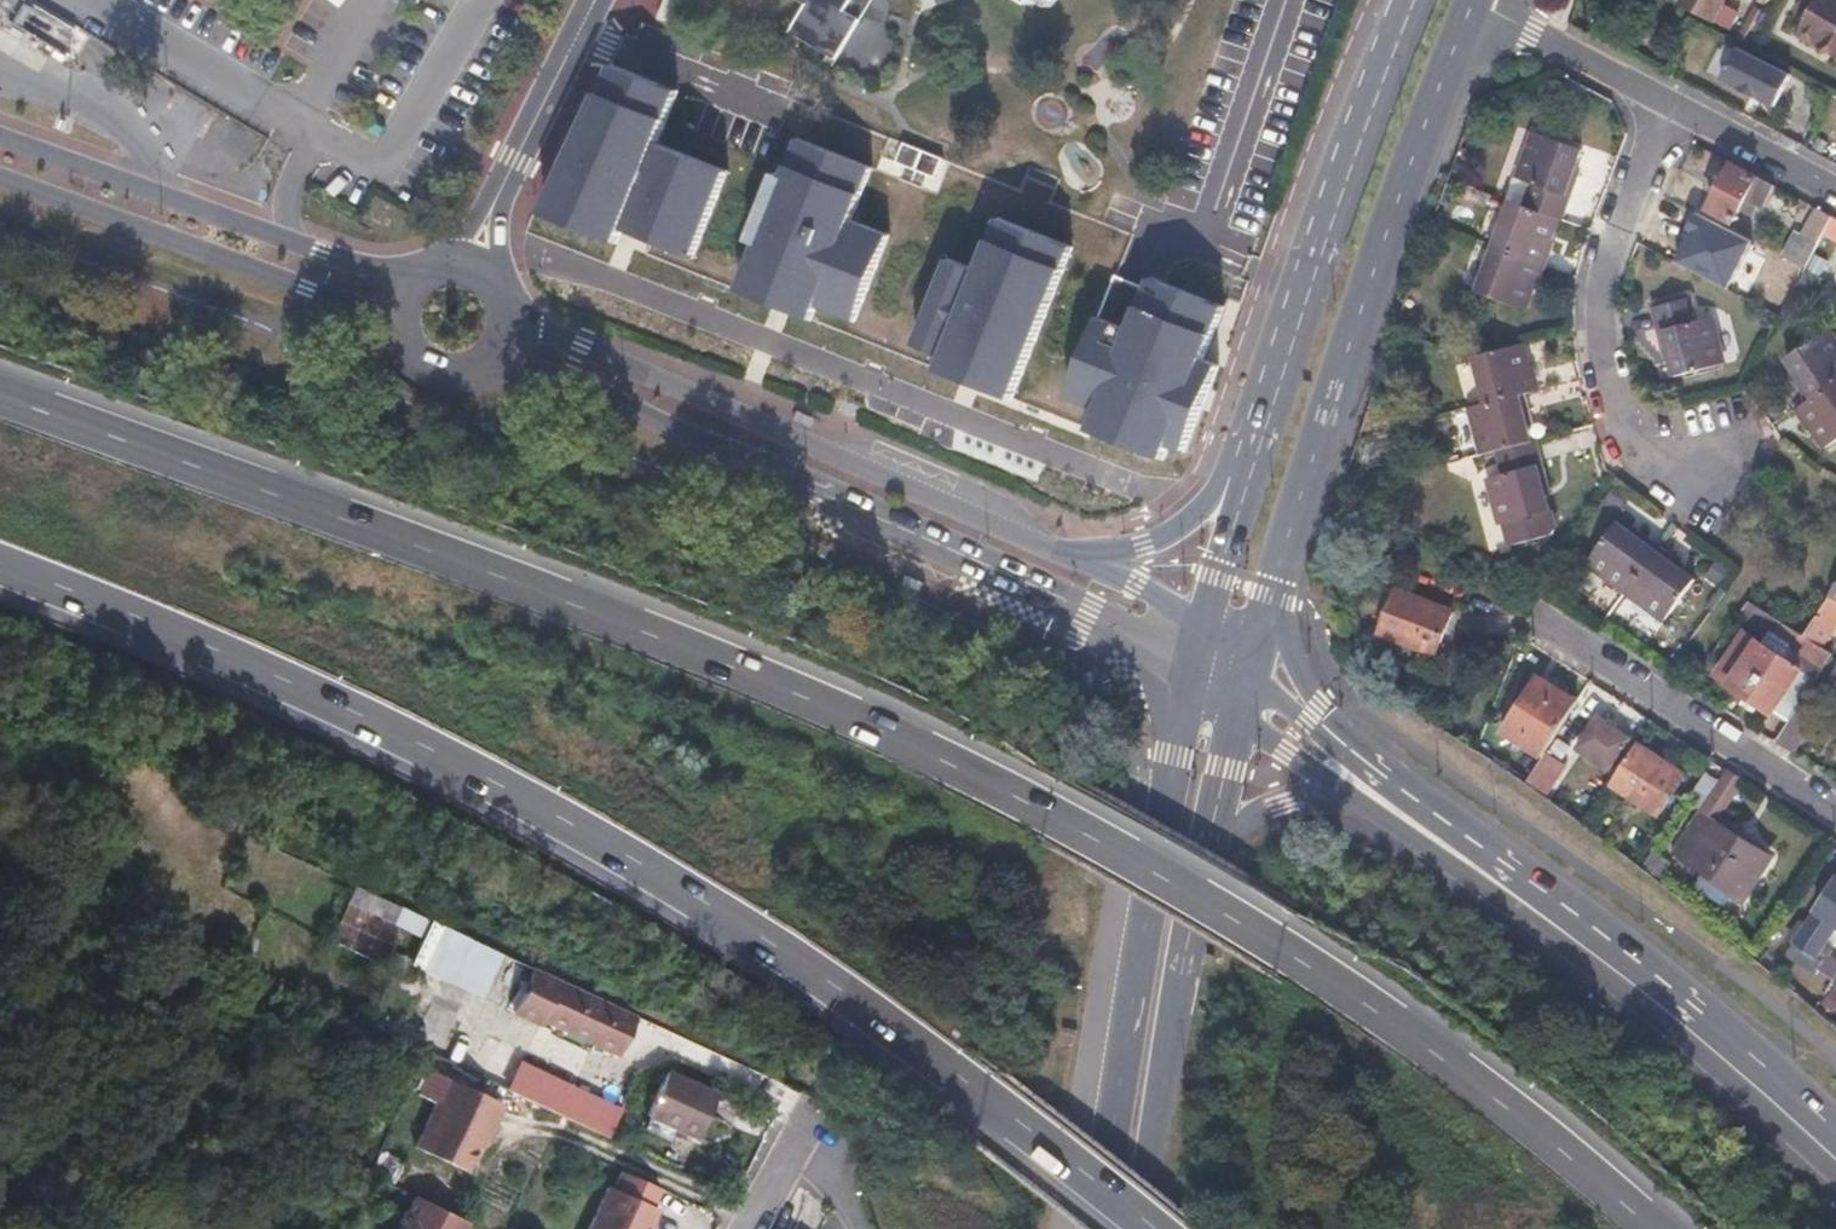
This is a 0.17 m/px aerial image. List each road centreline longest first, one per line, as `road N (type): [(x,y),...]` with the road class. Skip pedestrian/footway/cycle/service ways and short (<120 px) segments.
road 1 (motorway): [(1647,1228),(1484,1083),(1295,957),(1056,816),(802,691),(0,398)]
road 2 (motorway): [(0,577),(616,858),(830,992),(1041,1142),(1144,1228)]
road 3 (primary): [(500,358),(565,378),(791,480),(1085,621),(1190,681)]
road 4 (primary): [(1268,601),(1471,0)]
road 5 (primary): [(1054,551),(580,347),(510,303)]
road 6 (tertiary): [(1190,681),(1094,1228)]
road 7 (primary): [(420,275),(362,266),(0,138)]
road 8 (primary): [(0,178),(357,308),(400,338)]
road 9 (residential): [(1664,102),(1602,275),(1599,361),(1616,409),(1638,439),(1704,467)]
road 10 (tertiary): [(1140,1228),(1204,862)]
road 11 (primary): [(1297,321),(1200,511),(1141,546),(1054,551)]
road 12 (residential): [(1835,812),(1531,616)]
road 13 (primary): [(1415,0),(1297,321)]
road 14 (primary): [(1297,321),(1203,631)]
road 15 (tertiary): [(1614,960),(1369,766)]
road 16 (tertiary): [(1614,960),(1835,1146)]
road 17 (tertiary): [(1371,811),(1614,960)]
road 18 (residential): [(493,206),(595,0)]
road 19 (residential): [(1664,102),(1476,0)]
road 20 (primary): [(1369,766),(1306,684),(1268,601)]
road 21 (residential): [(1835,190),(1664,102)]
road 22 (tertiary): [(1204,862),(1273,804),(1333,799),(1371,811)]
road 23 (primary): [(1203,631),(1134,585),(1054,551)]
road 24 (tertiary): [(1237,712),(1371,811)]
road 25 (tertiary): [(1369,766),(1248,671)]
road 26 (tertiary): [(1204,862),(1237,712)]
road 27 (residential): [(739,1228),(805,1111)]
road 28 (primary): [(400,338),(416,364),(444,378),(475,376),(500,358)]

